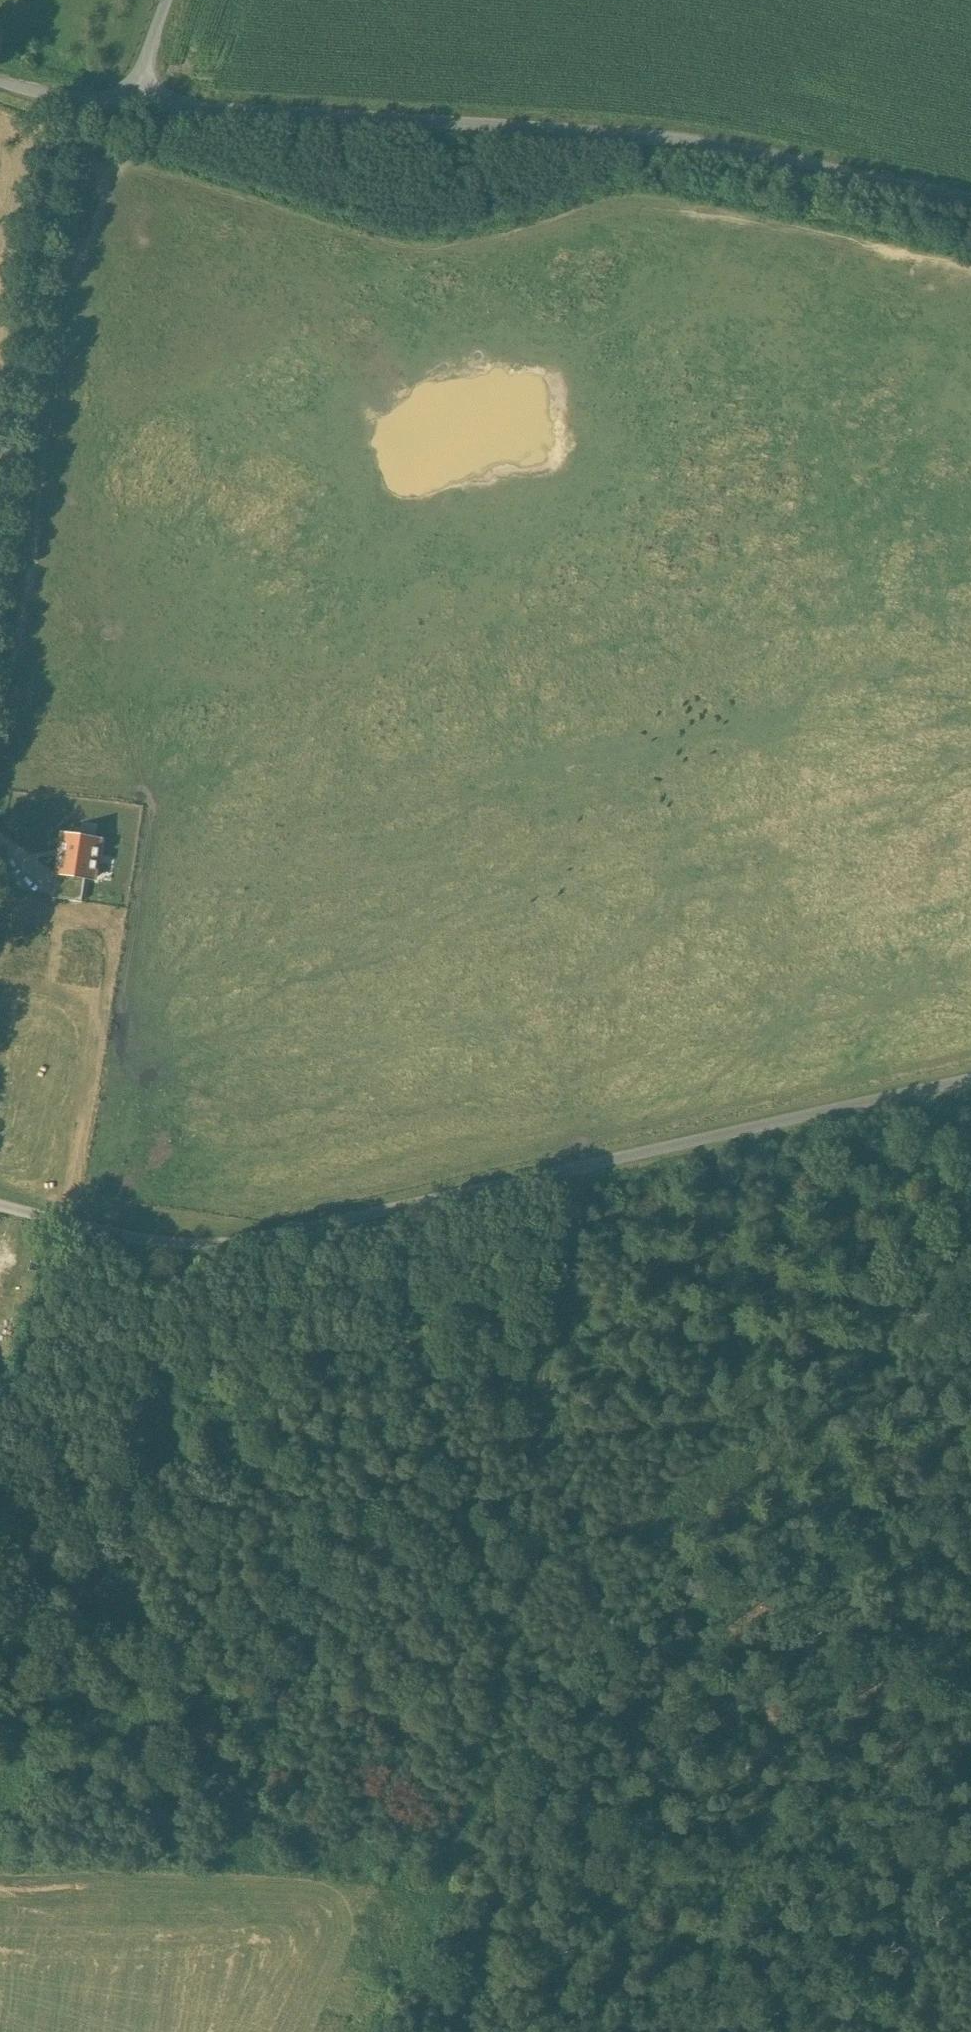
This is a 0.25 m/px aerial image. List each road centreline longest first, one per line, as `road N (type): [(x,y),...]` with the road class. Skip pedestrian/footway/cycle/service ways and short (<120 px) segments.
road 1 (unclassified): [(0,82),(140,111),(665,144),(970,204)]

